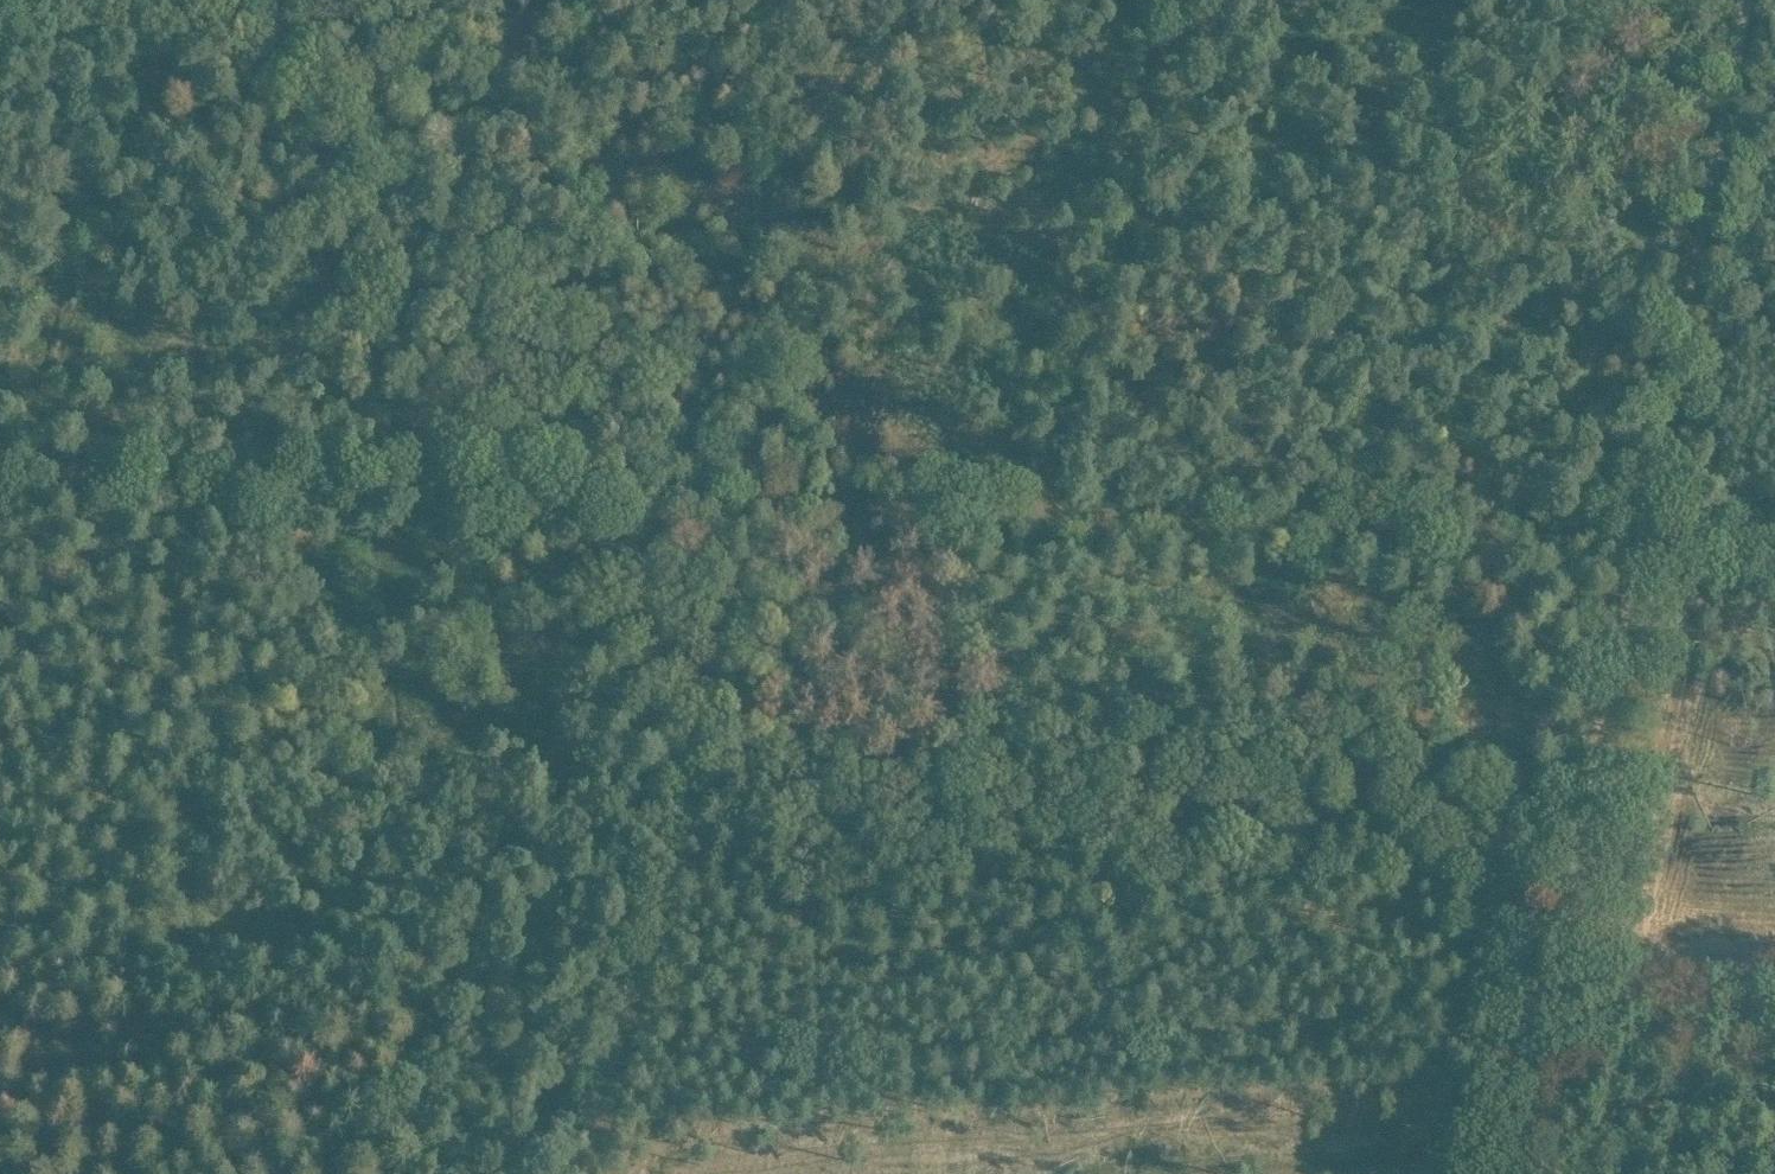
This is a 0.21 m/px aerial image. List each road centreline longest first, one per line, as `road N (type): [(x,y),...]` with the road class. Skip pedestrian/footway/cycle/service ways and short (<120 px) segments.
road 1 (track): [(1742,0),(1494,1173)]
road 2 (track): [(1039,511),(0,449)]
road 3 (track): [(1774,541),(1039,511)]

